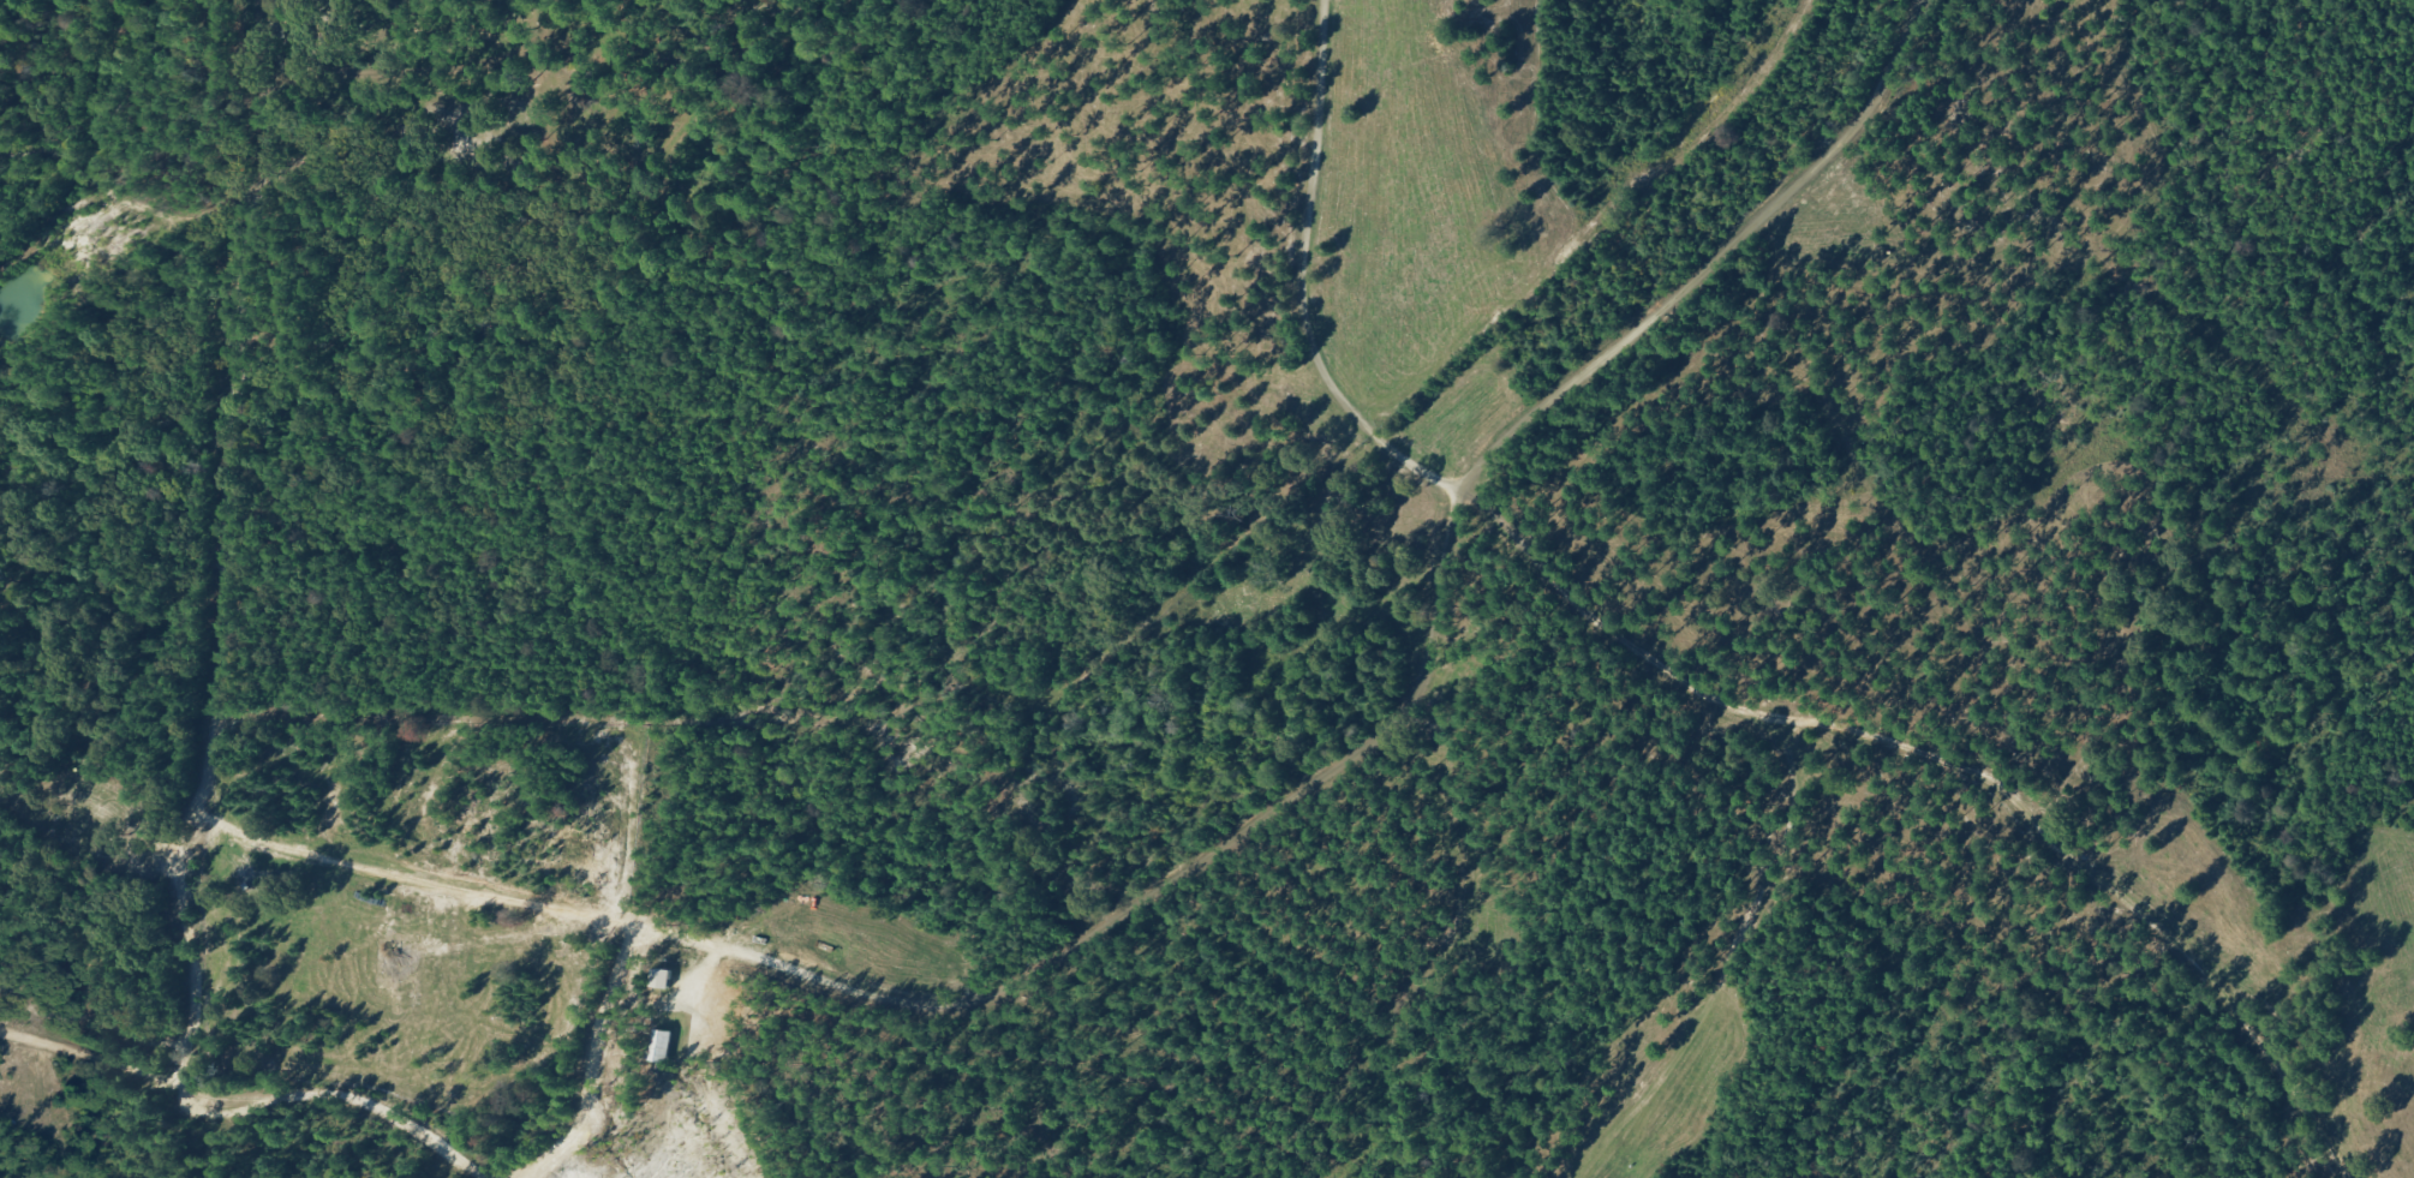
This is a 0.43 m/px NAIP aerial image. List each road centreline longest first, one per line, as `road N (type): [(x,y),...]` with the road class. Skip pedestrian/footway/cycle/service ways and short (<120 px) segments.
road 1 (residential): [(1217,348),(1210,0)]

